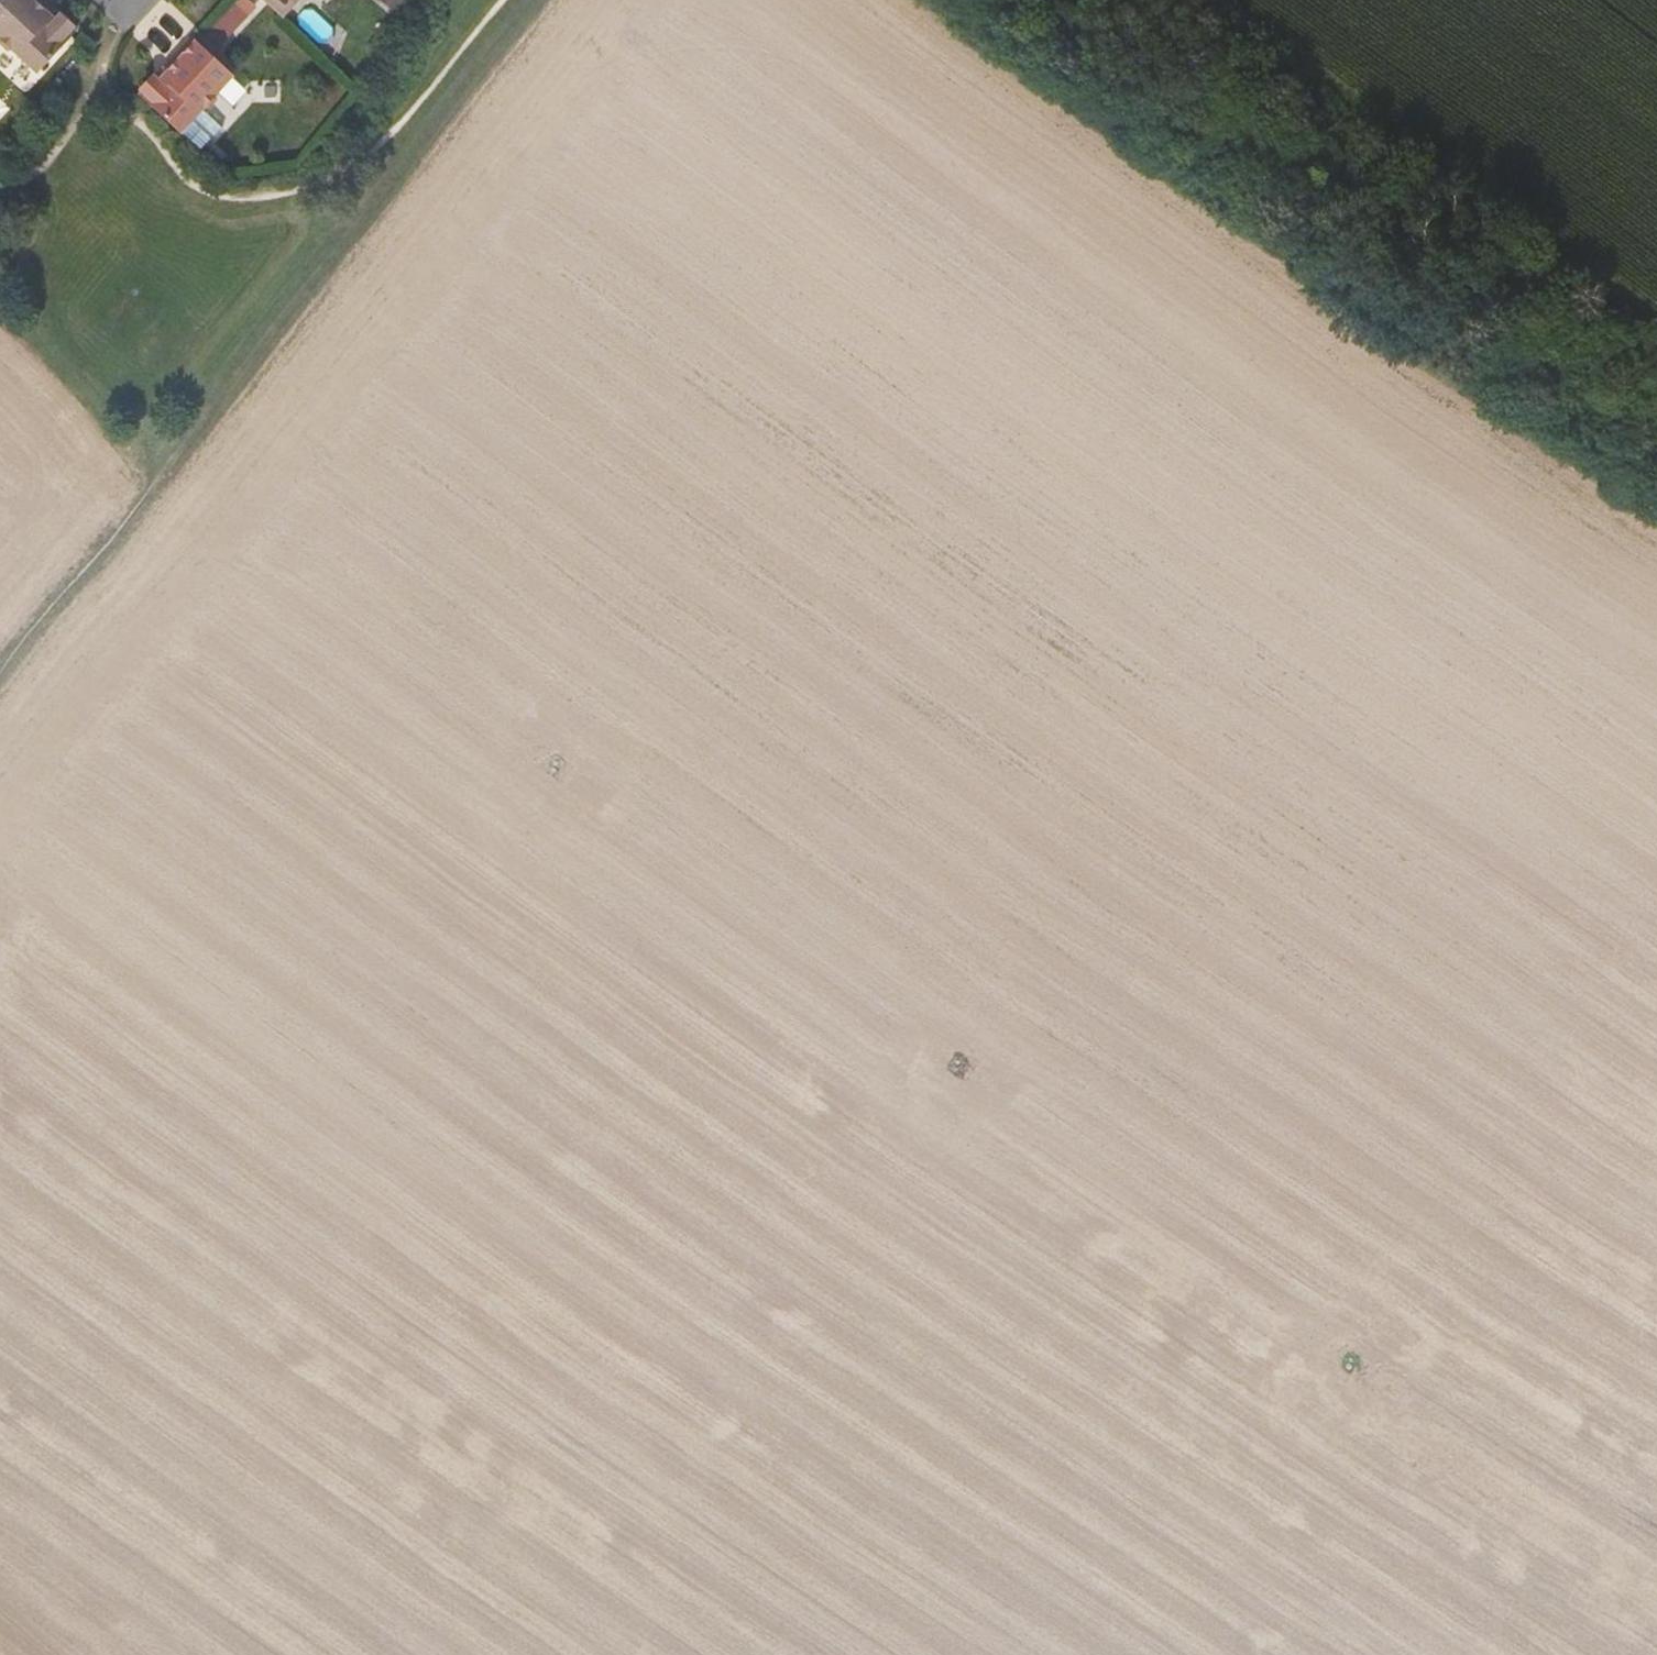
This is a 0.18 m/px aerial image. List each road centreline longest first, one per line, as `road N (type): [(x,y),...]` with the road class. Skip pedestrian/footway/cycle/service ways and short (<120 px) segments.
road 1 (track): [(0,661),(532,0)]
road 2 (track): [(101,82),(196,187),(268,197),(339,171),(403,122),(502,0)]
road 3 (track): [(0,193),(37,173),(62,146),(101,82)]

